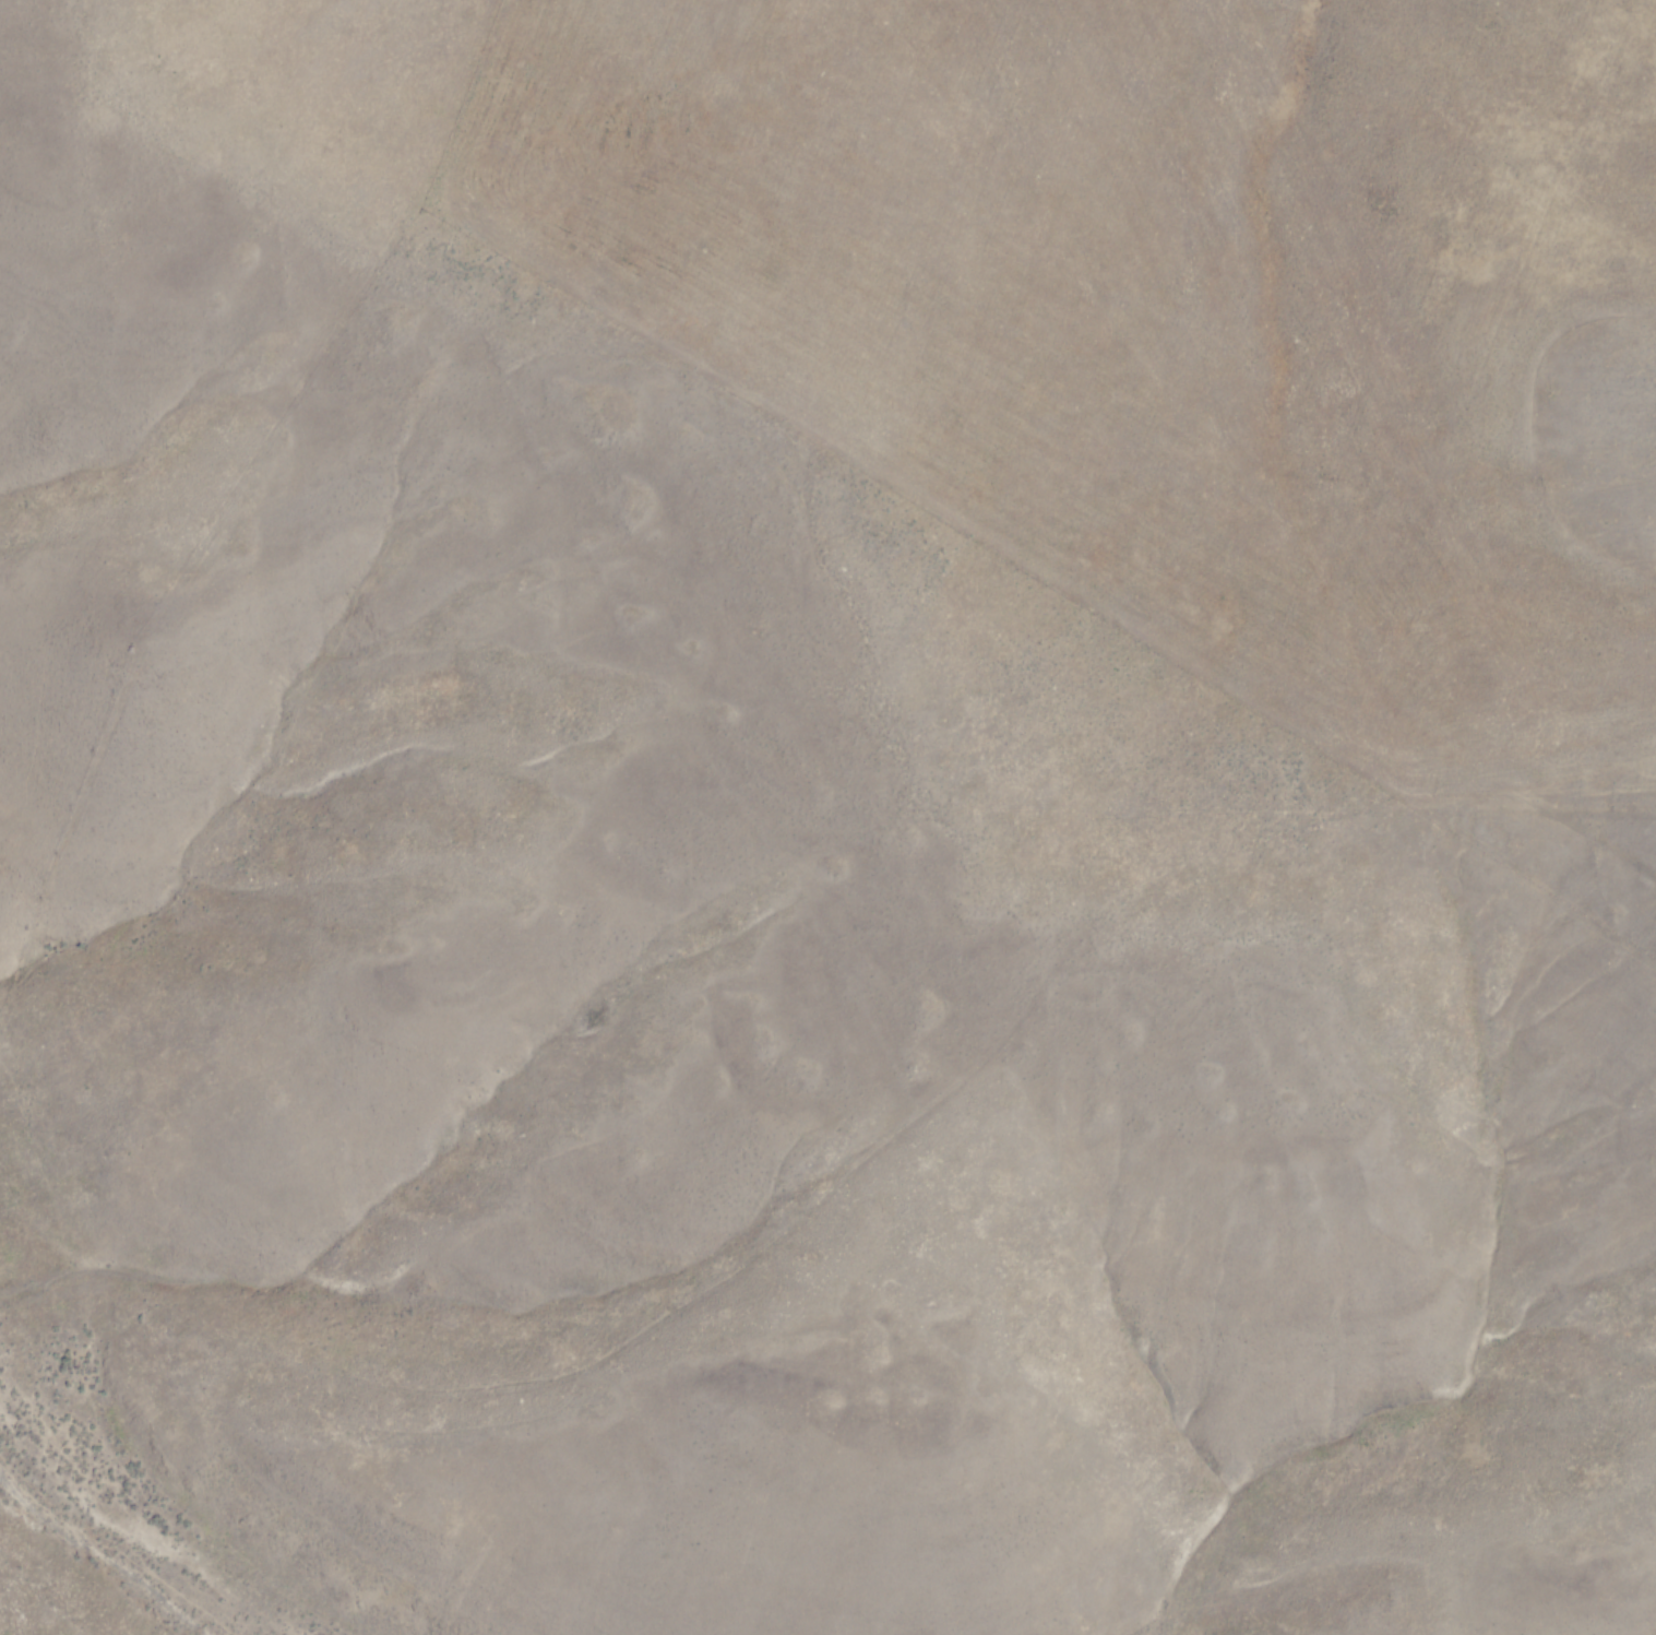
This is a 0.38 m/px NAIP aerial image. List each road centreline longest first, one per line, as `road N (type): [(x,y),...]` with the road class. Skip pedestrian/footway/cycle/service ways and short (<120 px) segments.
road 1 (track): [(1655,727),(1481,711),(1389,675),(1302,617),(1239,438),(1123,0)]

